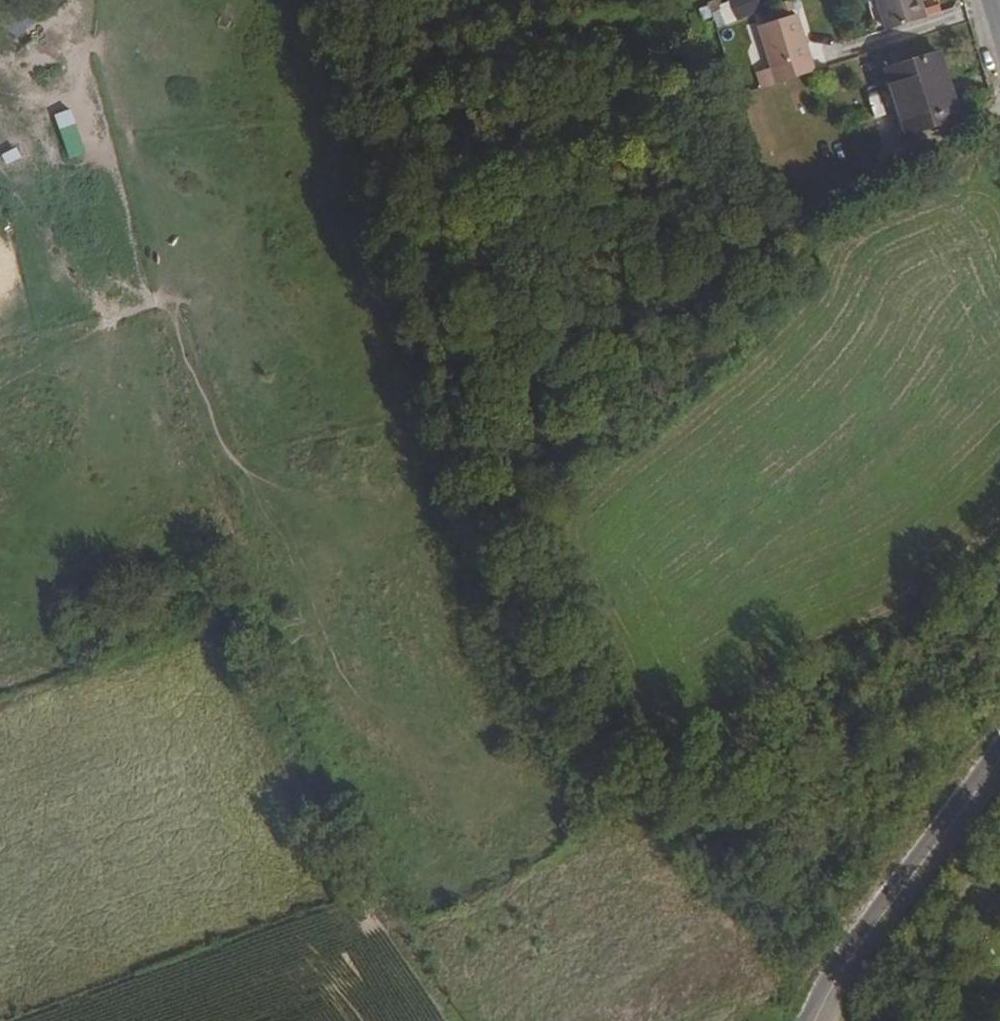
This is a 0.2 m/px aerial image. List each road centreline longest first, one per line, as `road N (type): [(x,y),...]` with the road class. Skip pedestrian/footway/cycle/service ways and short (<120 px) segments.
road 1 (unclassified): [(819,1020),(999,771)]

